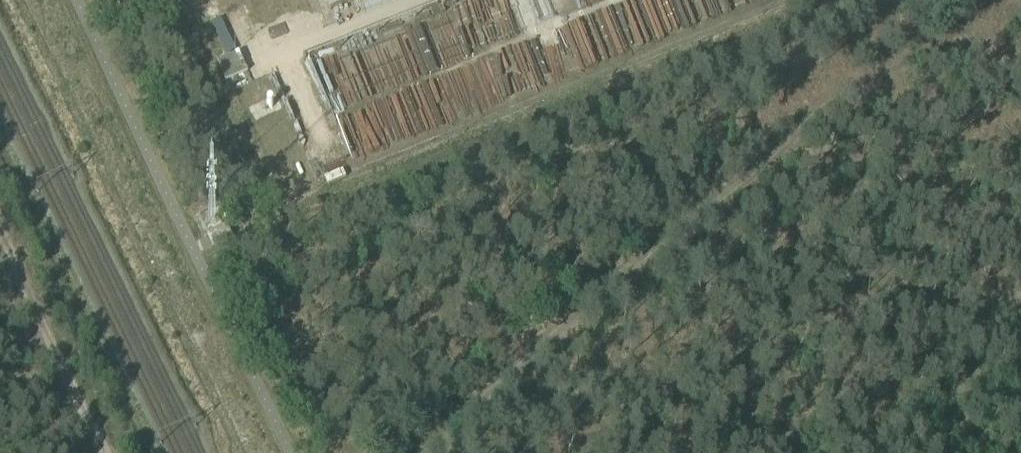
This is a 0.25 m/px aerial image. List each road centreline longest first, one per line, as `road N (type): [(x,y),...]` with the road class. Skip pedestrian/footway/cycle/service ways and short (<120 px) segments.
road 1 (track): [(416,452),(681,186),(841,56),(905,31),(1020,35)]
road 2 (track): [(110,452),(0,226)]

